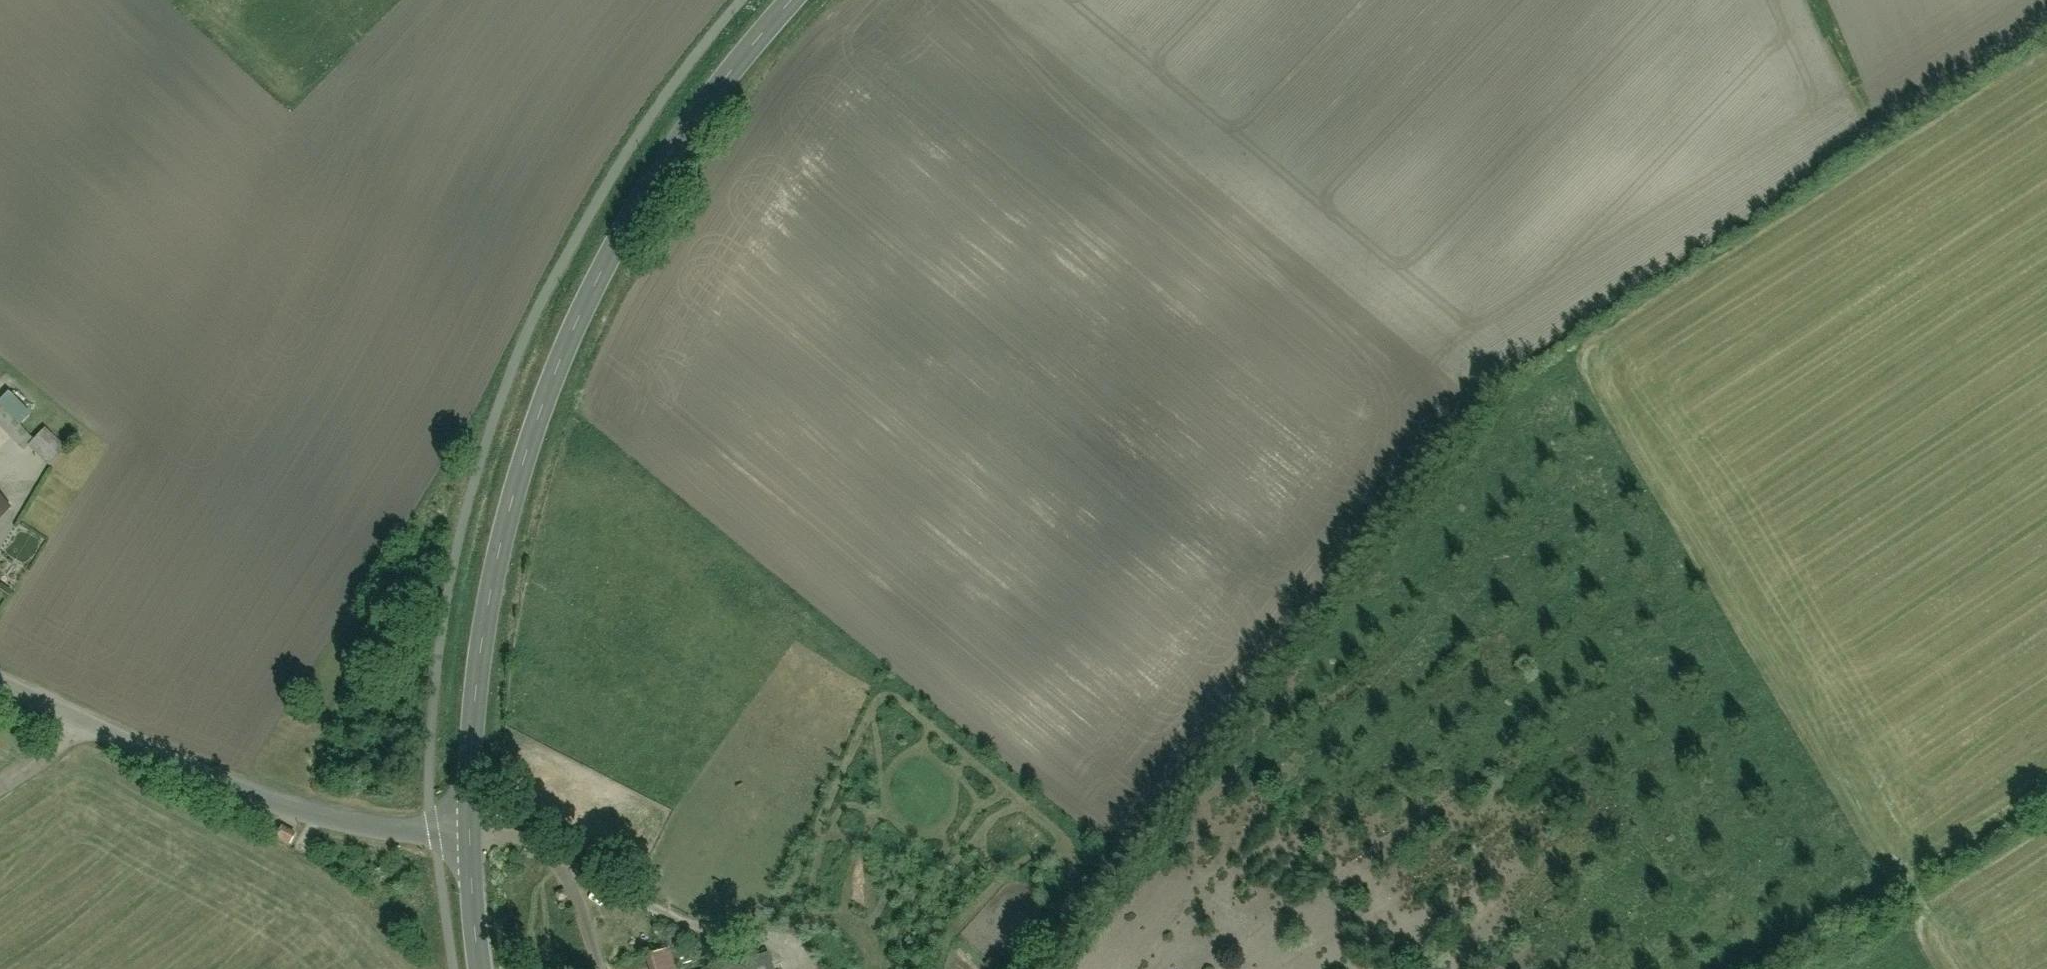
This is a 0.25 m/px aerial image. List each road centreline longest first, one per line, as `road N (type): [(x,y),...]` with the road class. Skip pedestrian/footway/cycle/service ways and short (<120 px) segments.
road 1 (tertiary): [(796,0),(686,136),(621,237),(526,452),(484,630),(471,835)]
road 2 (residential): [(0,681),(250,796),(377,827),(471,835)]
road 3 (tertiary): [(471,835),(479,968)]

